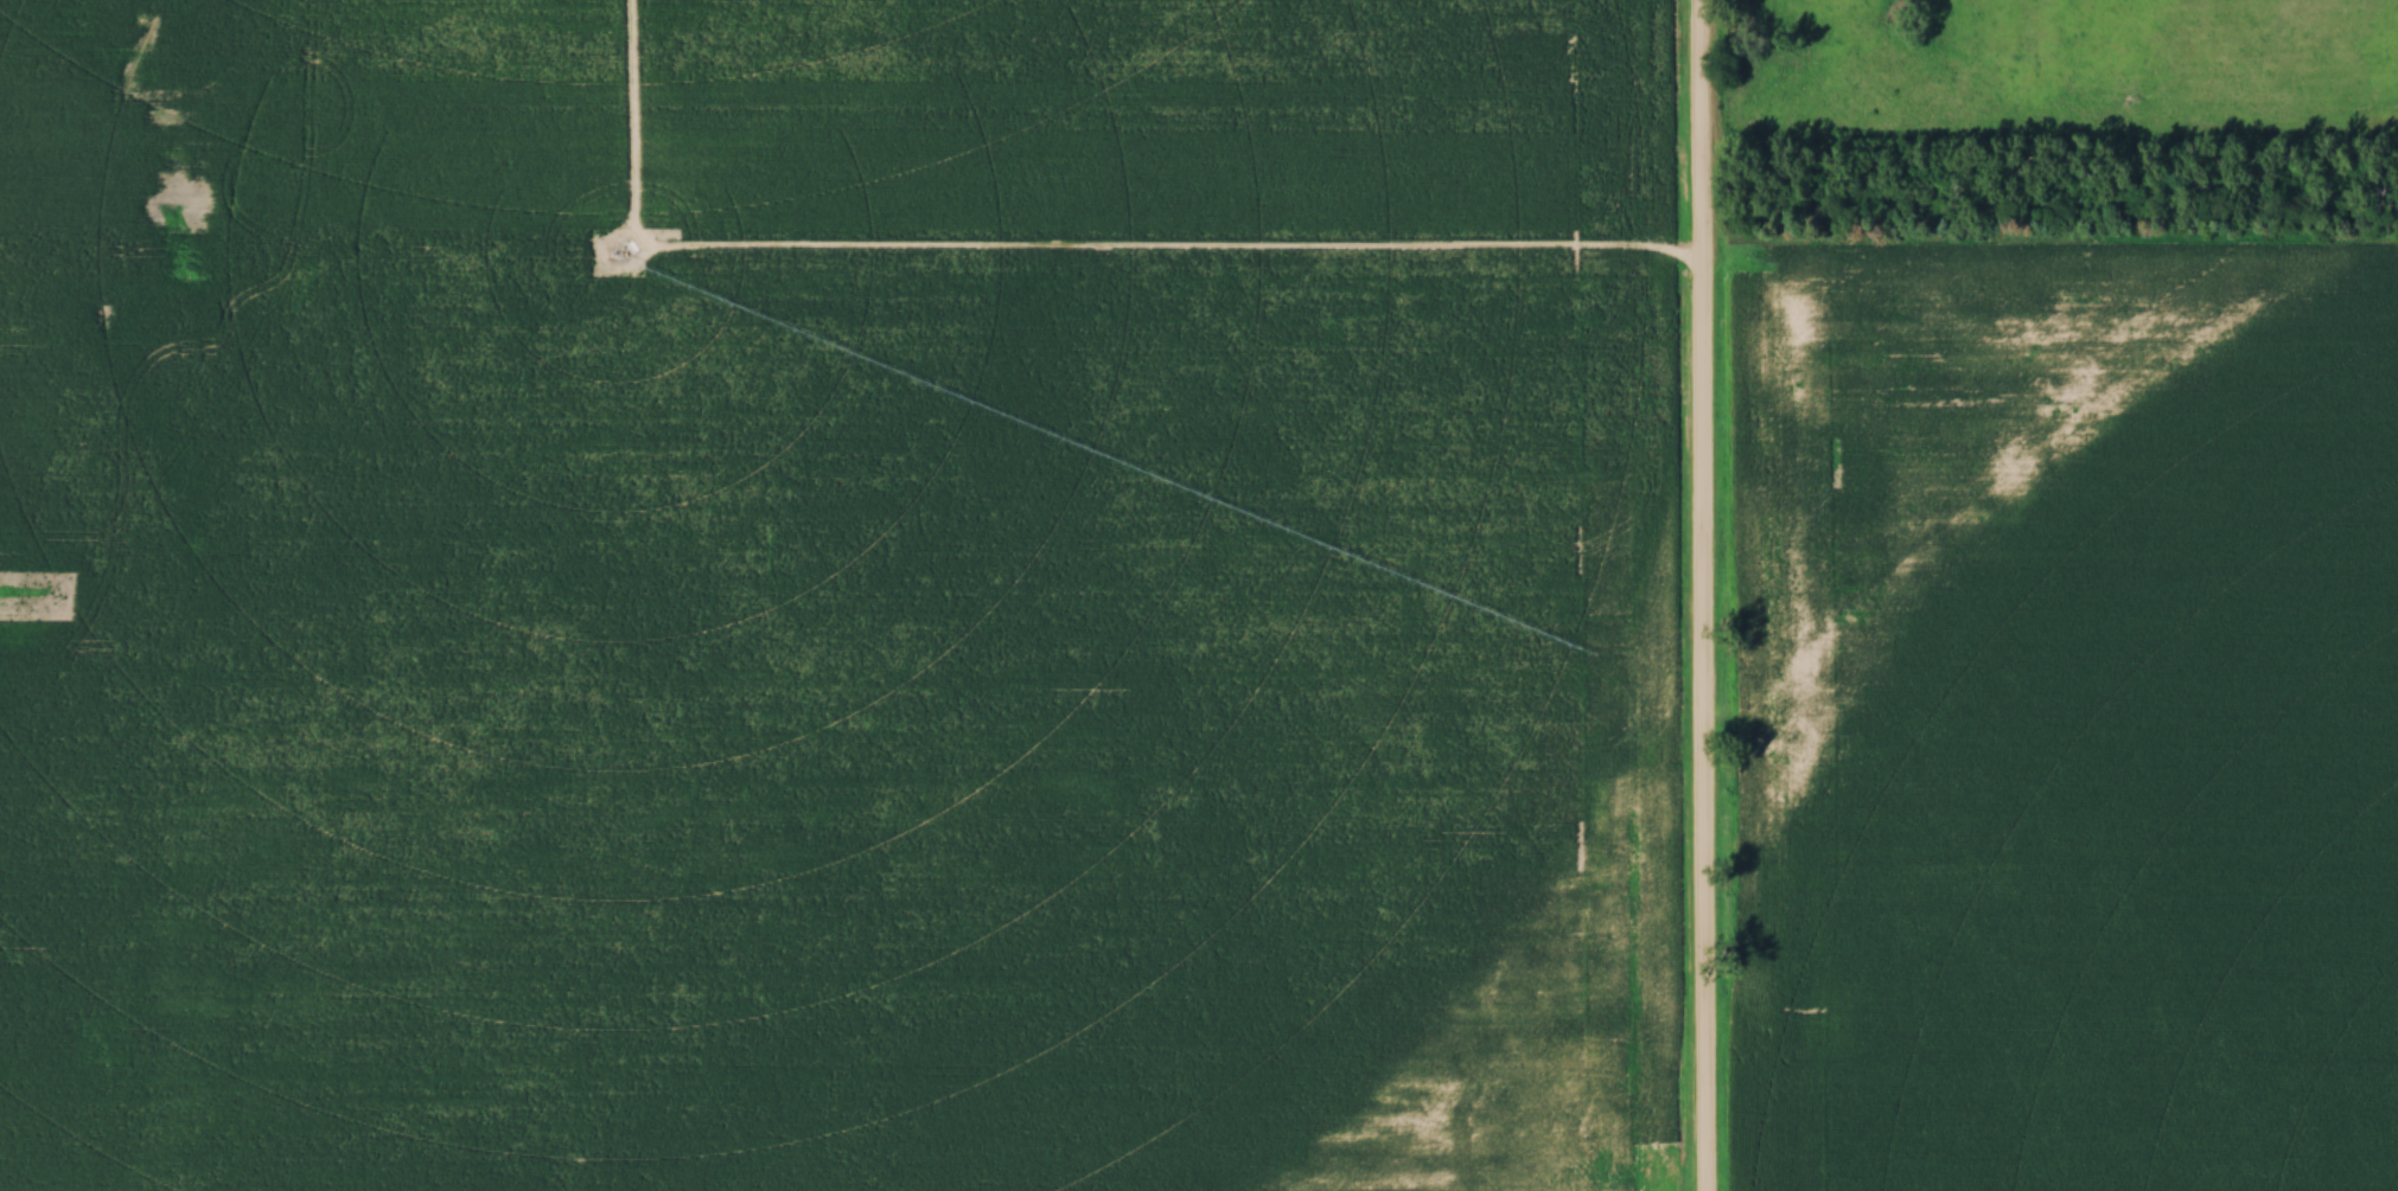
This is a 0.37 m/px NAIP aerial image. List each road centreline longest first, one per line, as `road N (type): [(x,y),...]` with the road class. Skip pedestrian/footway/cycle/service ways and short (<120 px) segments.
road 1 (residential): [(1710,1190),(1704,0)]

